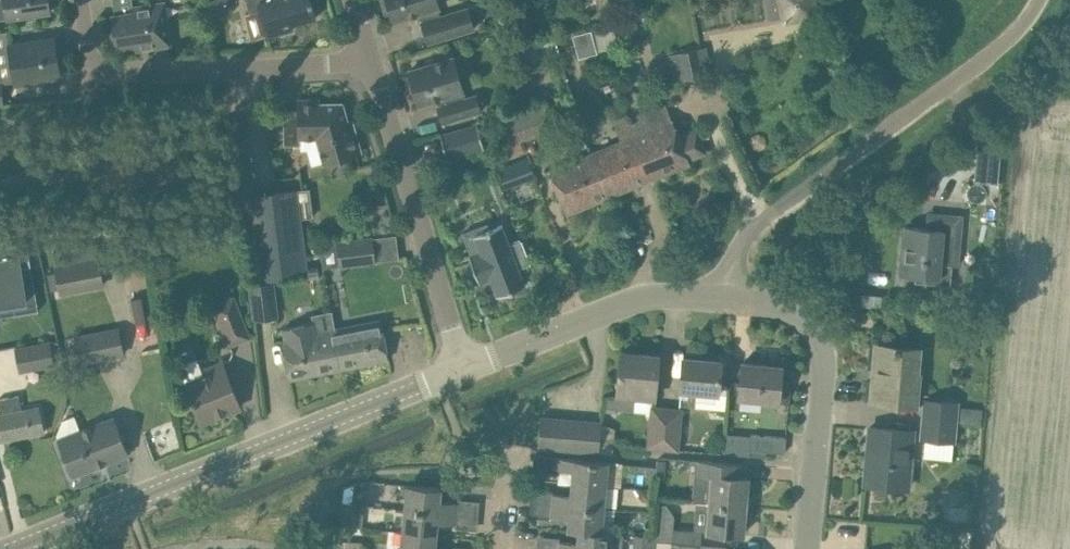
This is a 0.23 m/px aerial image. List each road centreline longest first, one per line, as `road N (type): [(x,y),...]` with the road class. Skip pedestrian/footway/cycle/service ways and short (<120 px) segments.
road 1 (unclassified): [(14,548),(459,373)]
road 2 (unclassified): [(725,299),(747,235),(762,220),(1005,44),(1039,0)]
road 3 (residential): [(370,58),(126,77),(90,58),(81,0)]
road 4 (residential): [(459,373),(370,58)]
road 5 (unclassified): [(805,548),(819,343),(792,308),(725,299)]
road 6 (unclassified): [(459,373),(635,299),(725,299)]

